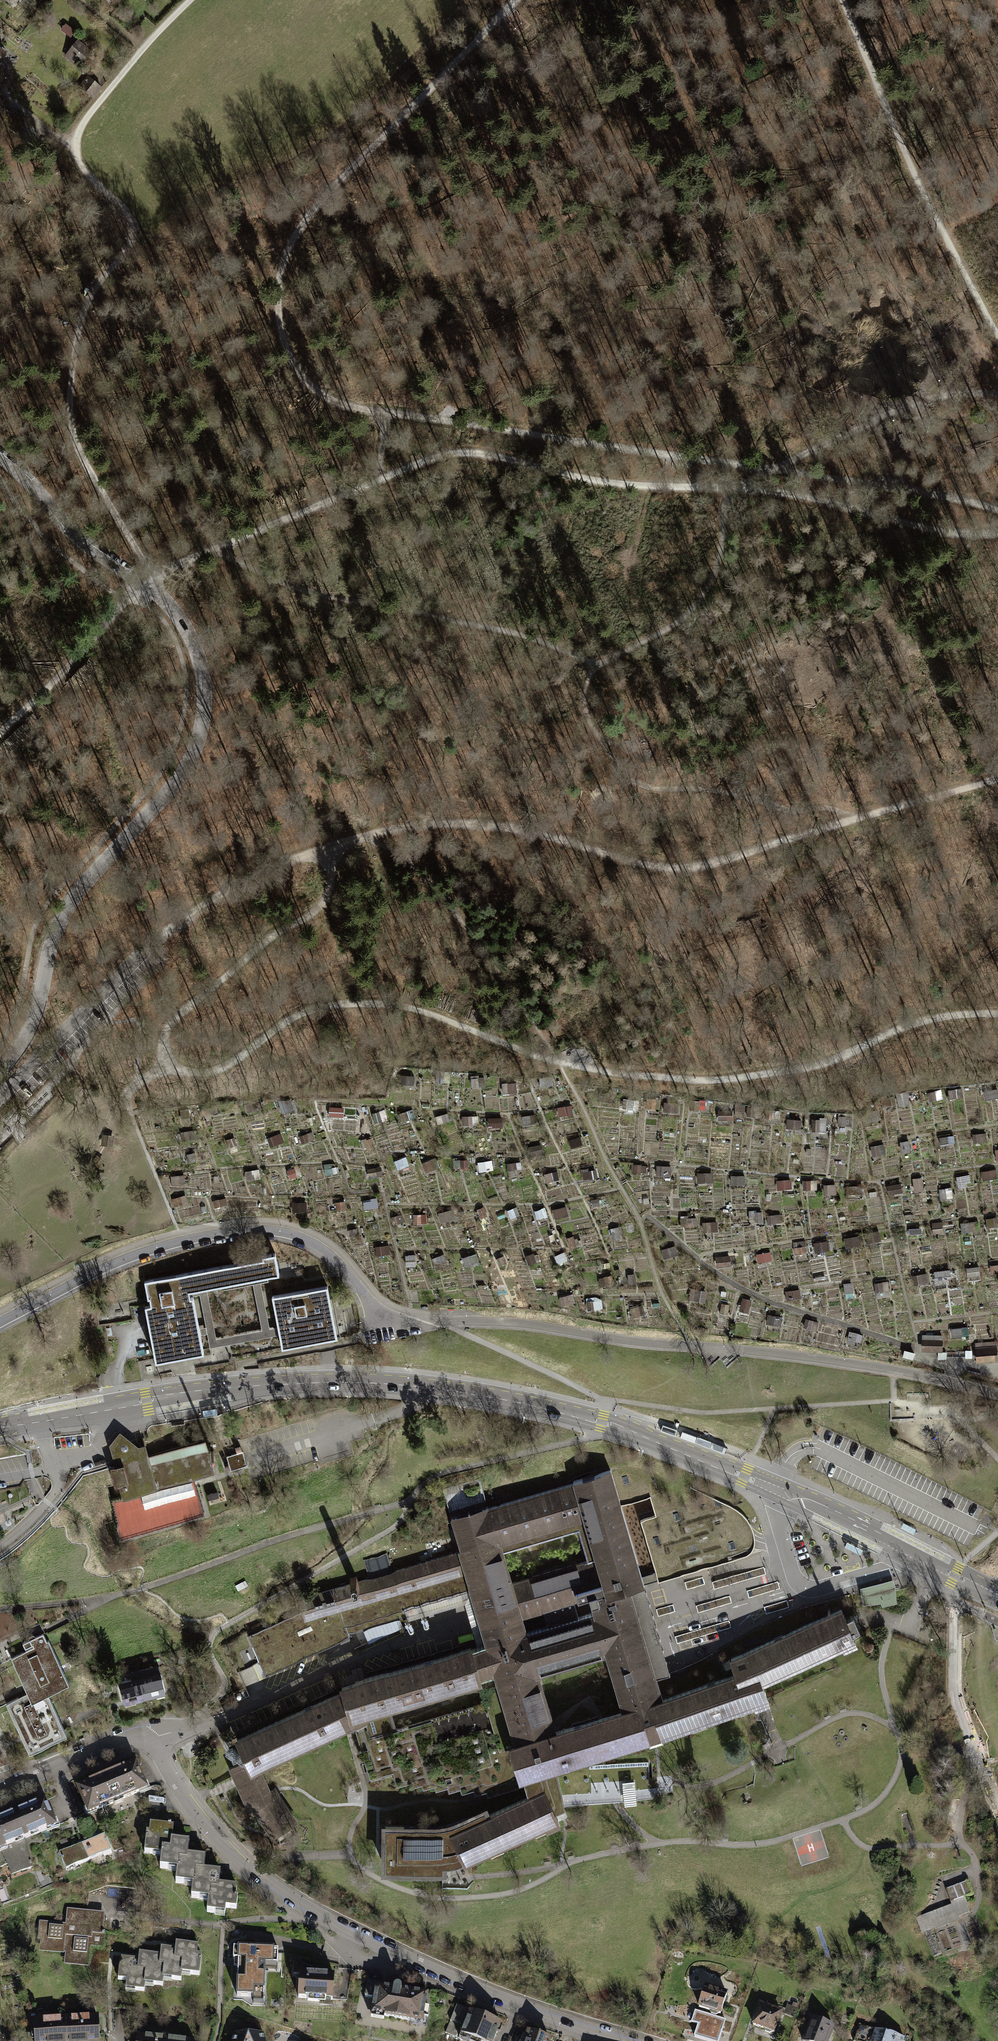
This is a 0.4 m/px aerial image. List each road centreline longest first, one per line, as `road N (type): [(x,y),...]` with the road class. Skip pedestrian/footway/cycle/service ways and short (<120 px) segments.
road 1 (track): [(518,0),(293,232),(279,267),(276,315),(309,385),(355,408),(892,486),(997,511)]
road 2 (track): [(997,1014),(947,1016),(895,1031),(842,1060),(718,1081),(556,1061),(380,1003),(306,1012),(208,1073),(169,1063),(167,1031),(176,1016),(327,897),(325,848)]
road 3 (tertiary): [(997,1598),(744,1476),(537,1405),(332,1381),(219,1390),(0,1427)]
road 4 (track): [(125,599),(155,573),(459,451),(604,483),(742,486),(948,534),(997,531)]
road 5 (track): [(997,396),(971,393),(894,412),(769,468),(730,494),(701,604),(588,678),(582,708),(591,729),(634,781),(754,797),(791,812),(825,807),(867,815)]
road 6 (unclassified): [(0,1073),(34,1019),(67,907),(182,772),(204,703),(198,658),(169,605),(70,533),(0,460)]
road 7 (track): [(325,848),(400,827),(503,825),(661,865),(710,864),(997,777)]
road 8 (track): [(189,0),(86,119),(74,147),(134,232),(80,324),(73,434),(150,576)]
road 9 (residential): [(150,1733),(200,1818),(262,1879),(395,1954),(624,2040)]
road 10 (unclassified): [(0,1321),(146,1249),(270,1226),(323,1250),(381,1313),(440,1323)]
road 11 (track): [(997,337),(912,167),(841,0)]
road 12 (track): [(167,931),(164,960),(0,1140)]
road 13 (unclassified): [(0,1099),(167,931)]
road 14 (residential): [(997,1802),(954,1696),(954,1600)]
road 15 (track): [(0,733),(125,599)]
road 16 (track): [(167,931),(240,883),(325,848)]
road 17 (residential): [(150,1733),(0,1789)]

